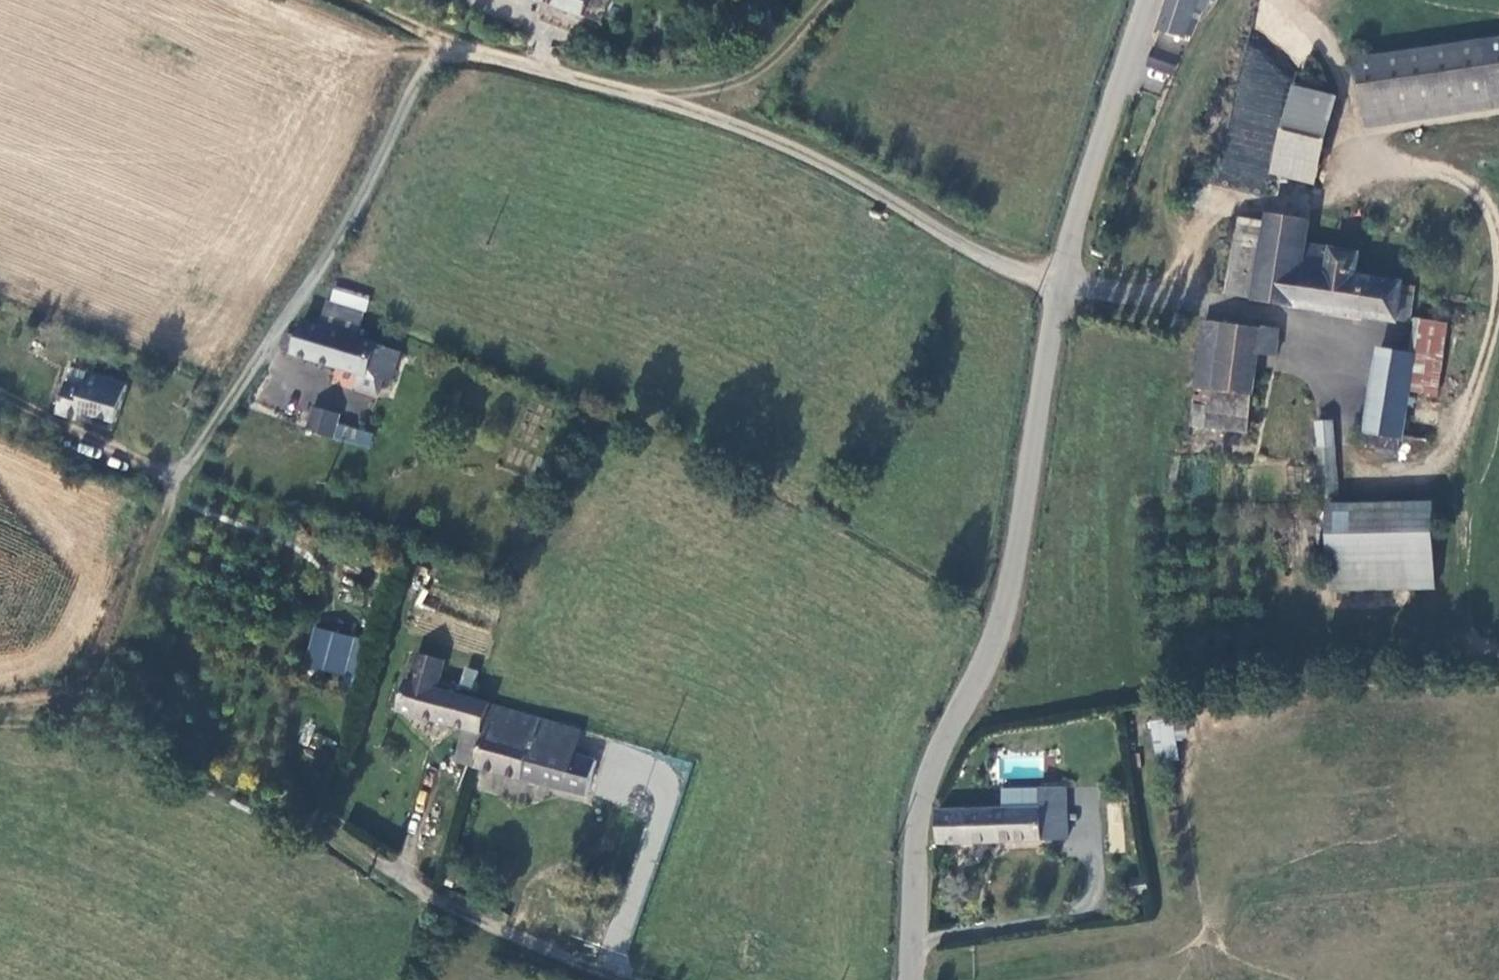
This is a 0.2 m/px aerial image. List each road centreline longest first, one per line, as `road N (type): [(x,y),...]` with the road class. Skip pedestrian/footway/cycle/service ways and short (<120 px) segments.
road 1 (unclassified): [(1059,283),(982,257),(886,194),(755,133),(656,98),(448,48),(424,70),(326,260),(175,479),(93,698),(219,784),(433,902),(616,979)]
road 2 (tertiary): [(1059,283),(1011,595),(916,814),(906,979)]
road 3 (tertiary): [(1148,0),(1074,217),(1059,283)]
road 4 (track): [(829,0),(762,71),(656,98)]

